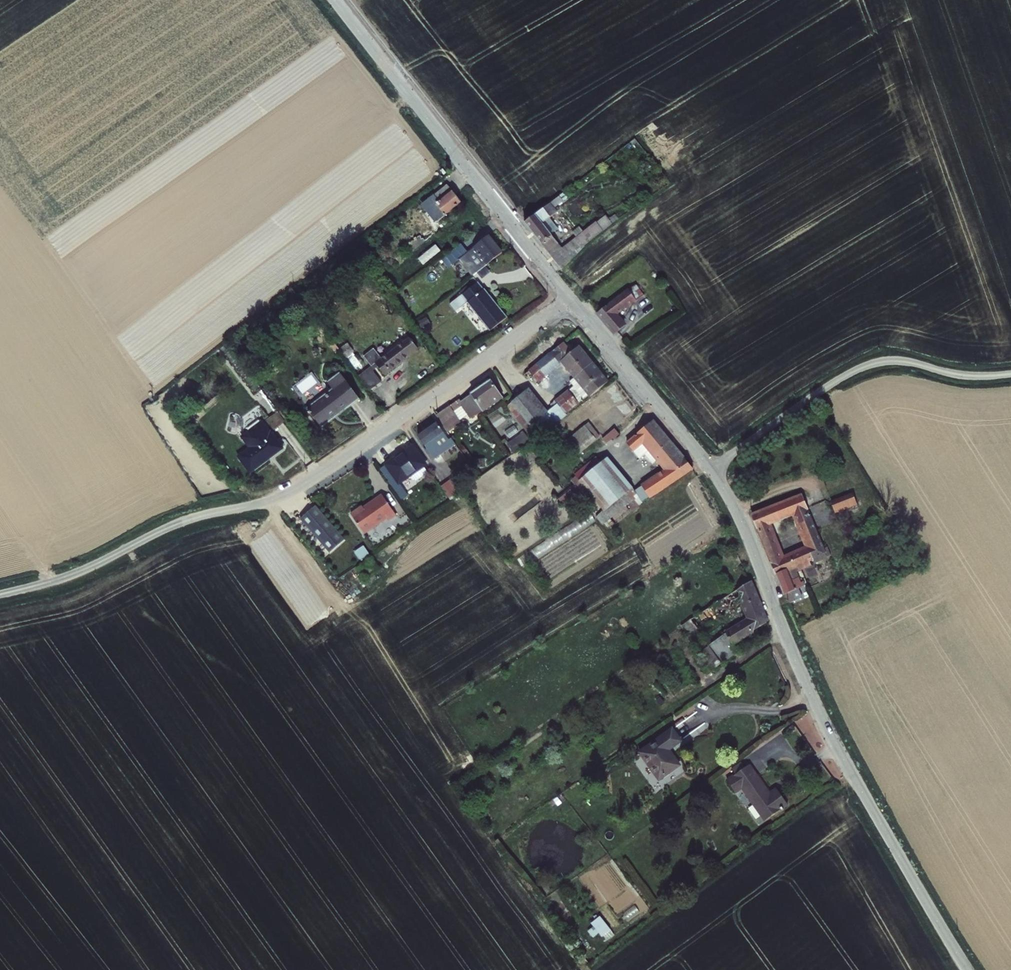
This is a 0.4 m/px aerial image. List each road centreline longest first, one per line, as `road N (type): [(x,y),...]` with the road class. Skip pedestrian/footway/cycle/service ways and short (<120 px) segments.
road 1 (unclassified): [(0,595),(68,577),(183,522),(286,495),(569,299)]
road 2 (tertiary): [(967,969),(835,742),(748,533),(711,469)]
road 3 (tertiary): [(334,0),(569,299)]
road 4 (unclassified): [(711,469),(871,365),(1010,375)]
road 5 (tertiary): [(569,299),(704,460)]

